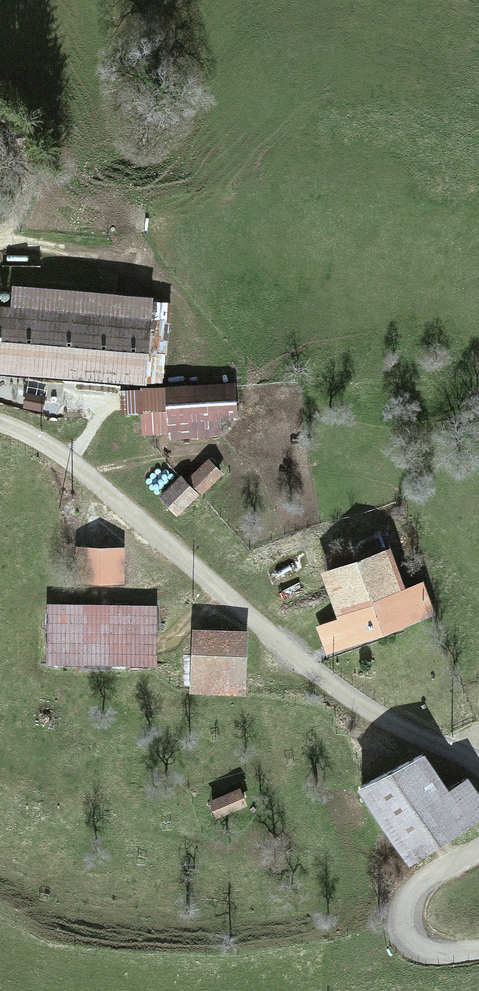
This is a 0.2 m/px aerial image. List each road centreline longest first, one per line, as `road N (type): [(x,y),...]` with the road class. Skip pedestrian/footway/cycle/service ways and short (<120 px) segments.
road 1 (unclassified): [(478,762),(332,684),(62,454),(0,423)]
road 2 (unclassified): [(478,849),(424,881),(407,917),(412,939),(427,950),(478,949)]
road 3 (track): [(0,111),(30,138),(31,186),(0,232)]

